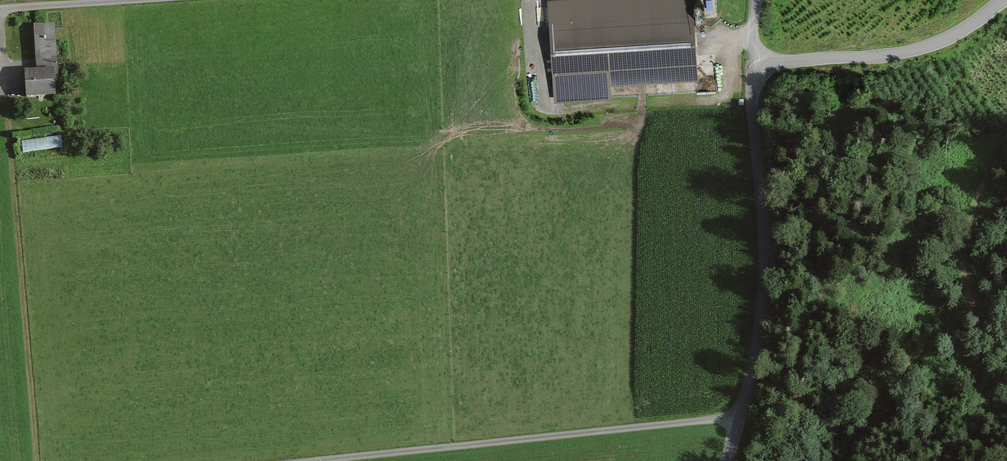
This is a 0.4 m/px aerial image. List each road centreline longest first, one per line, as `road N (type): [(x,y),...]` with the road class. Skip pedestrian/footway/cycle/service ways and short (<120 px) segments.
road 1 (unclassified): [(1002,0),(953,36),(909,51),(775,59),(756,69),(765,295),(728,460)]
road 2 (track): [(311,460),(741,419)]
road 3 (track): [(38,460),(0,43)]
road 4 (track): [(0,9),(134,0)]

